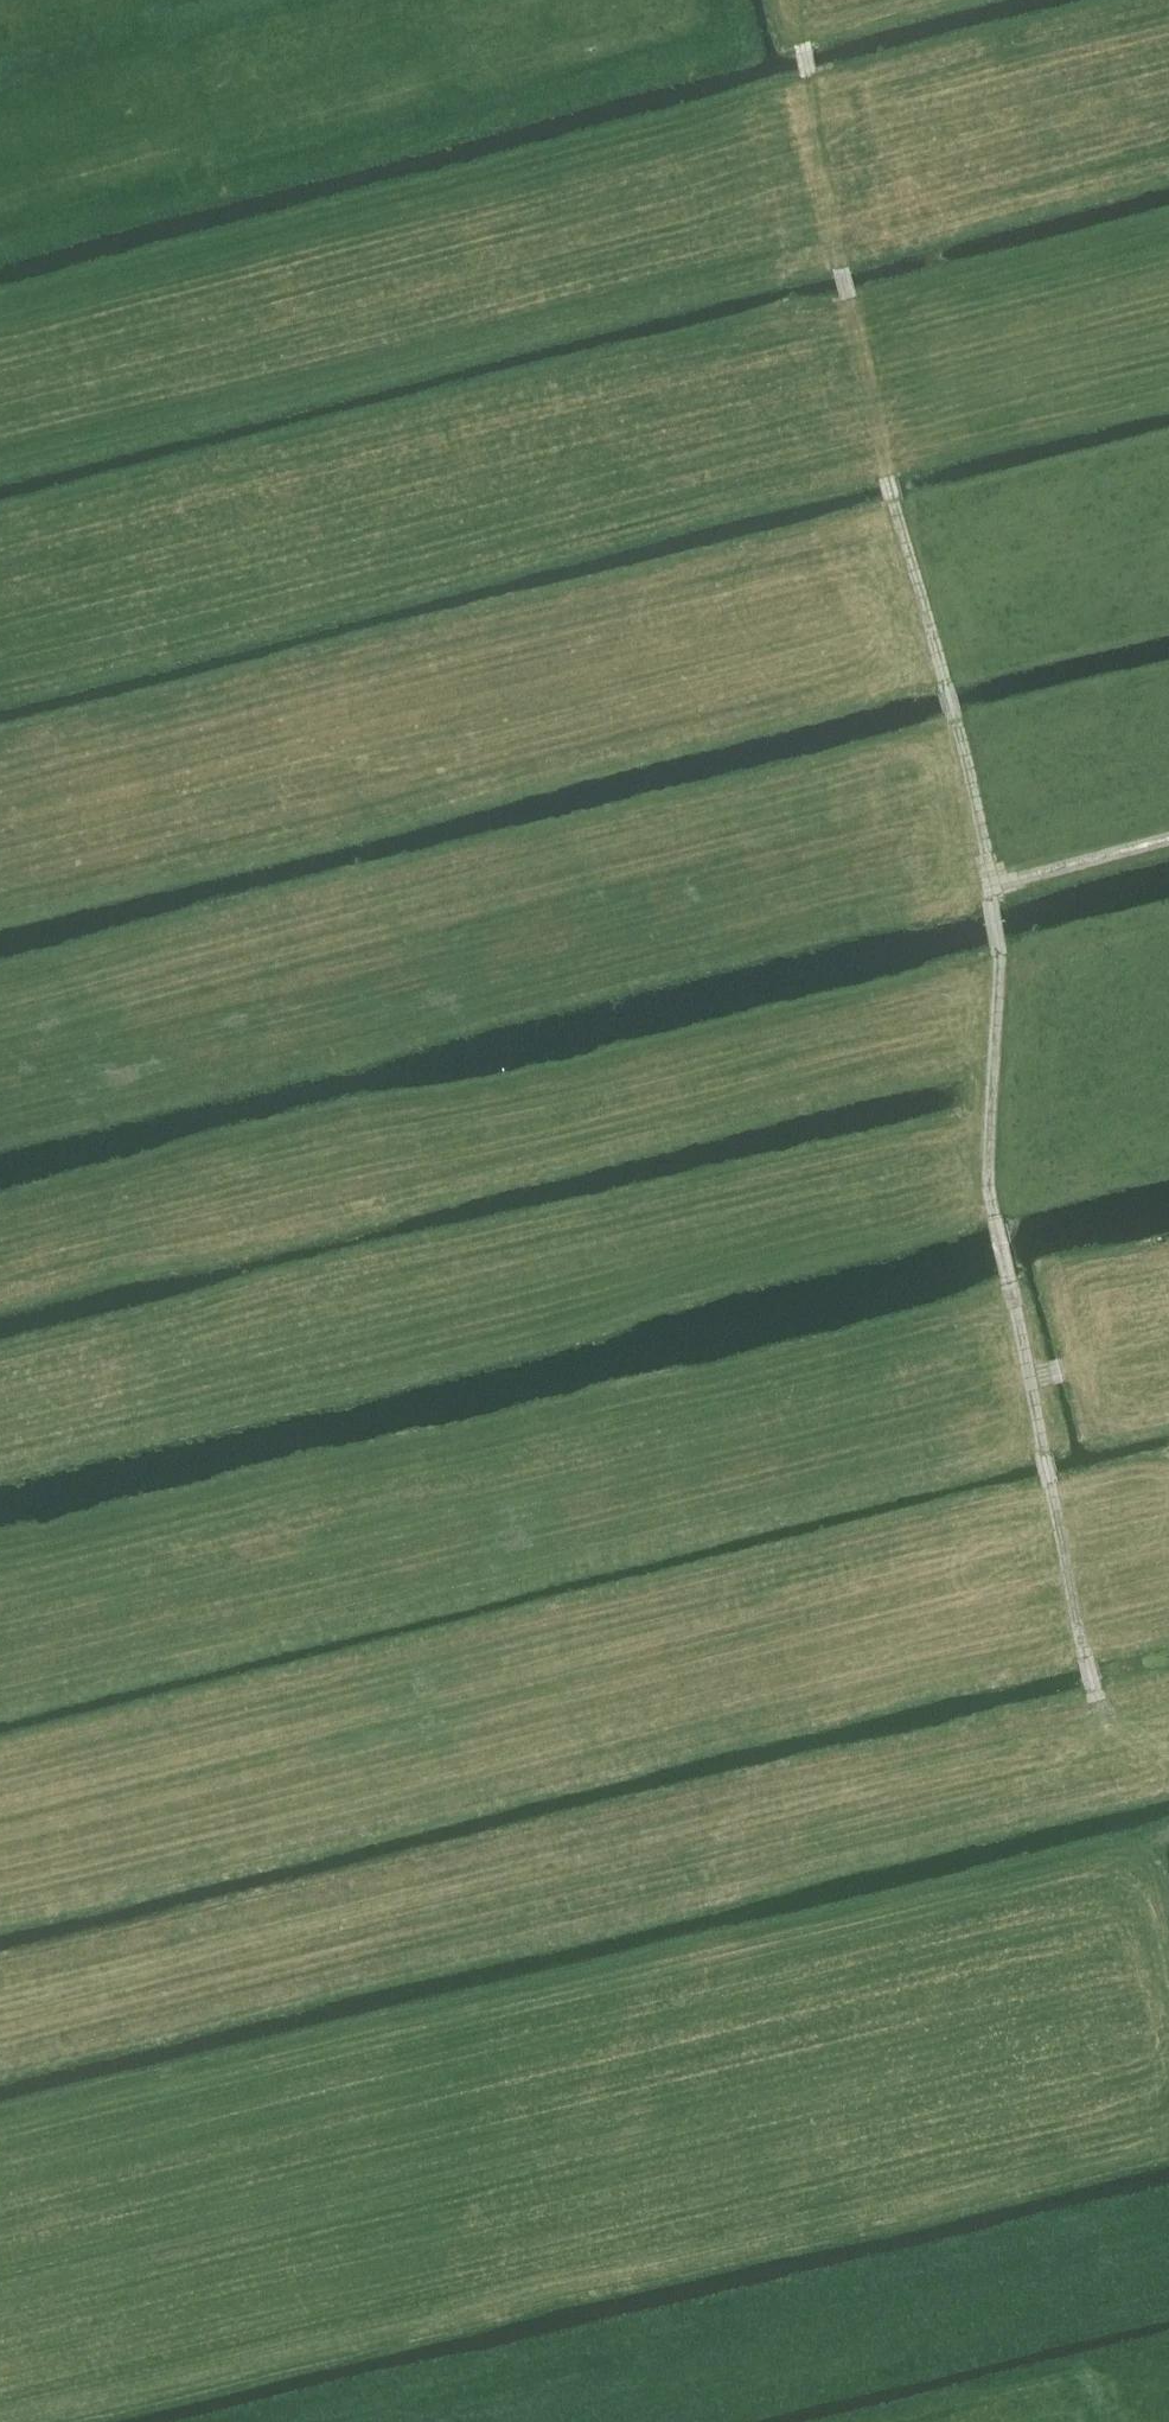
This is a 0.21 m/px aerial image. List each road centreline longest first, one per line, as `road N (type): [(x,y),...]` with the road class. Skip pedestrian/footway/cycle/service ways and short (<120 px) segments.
road 1 (track): [(993,903),(949,681),(840,271),(802,35)]
road 2 (track): [(995,1218),(1095,1691)]
road 3 (track): [(0,75),(283,0)]
road 4 (track): [(995,1218),(989,1138),(1000,955)]
road 5 (track): [(992,887),(1168,842)]

